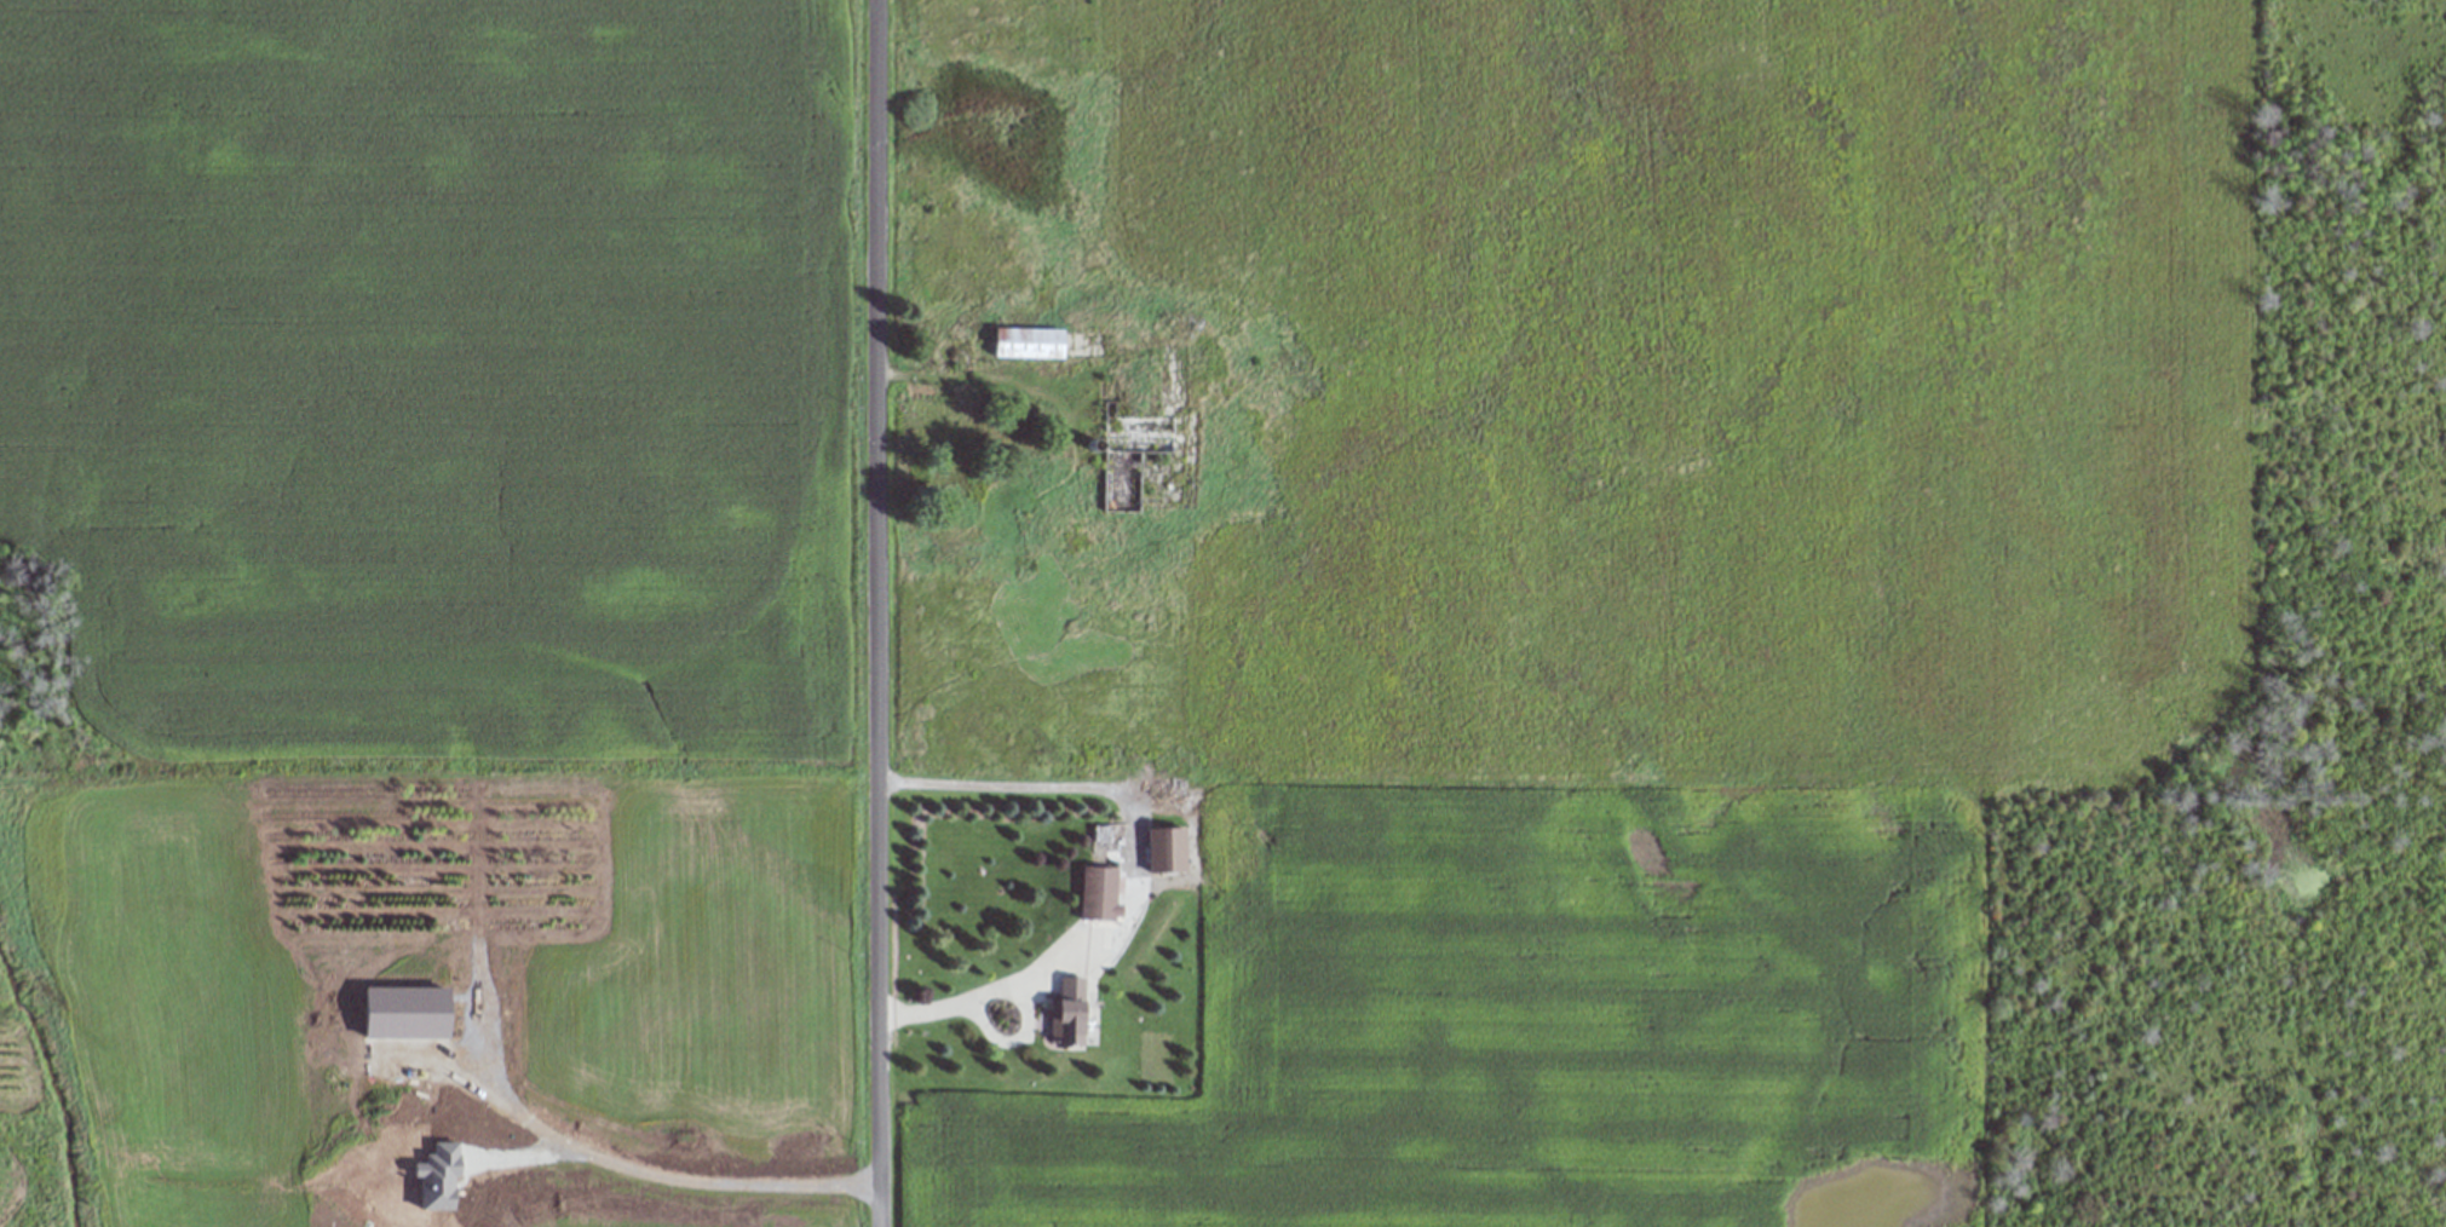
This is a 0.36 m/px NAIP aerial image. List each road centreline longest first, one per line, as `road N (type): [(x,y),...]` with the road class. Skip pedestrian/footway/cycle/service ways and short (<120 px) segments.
road 1 (residential): [(879,1226),(877,0)]

